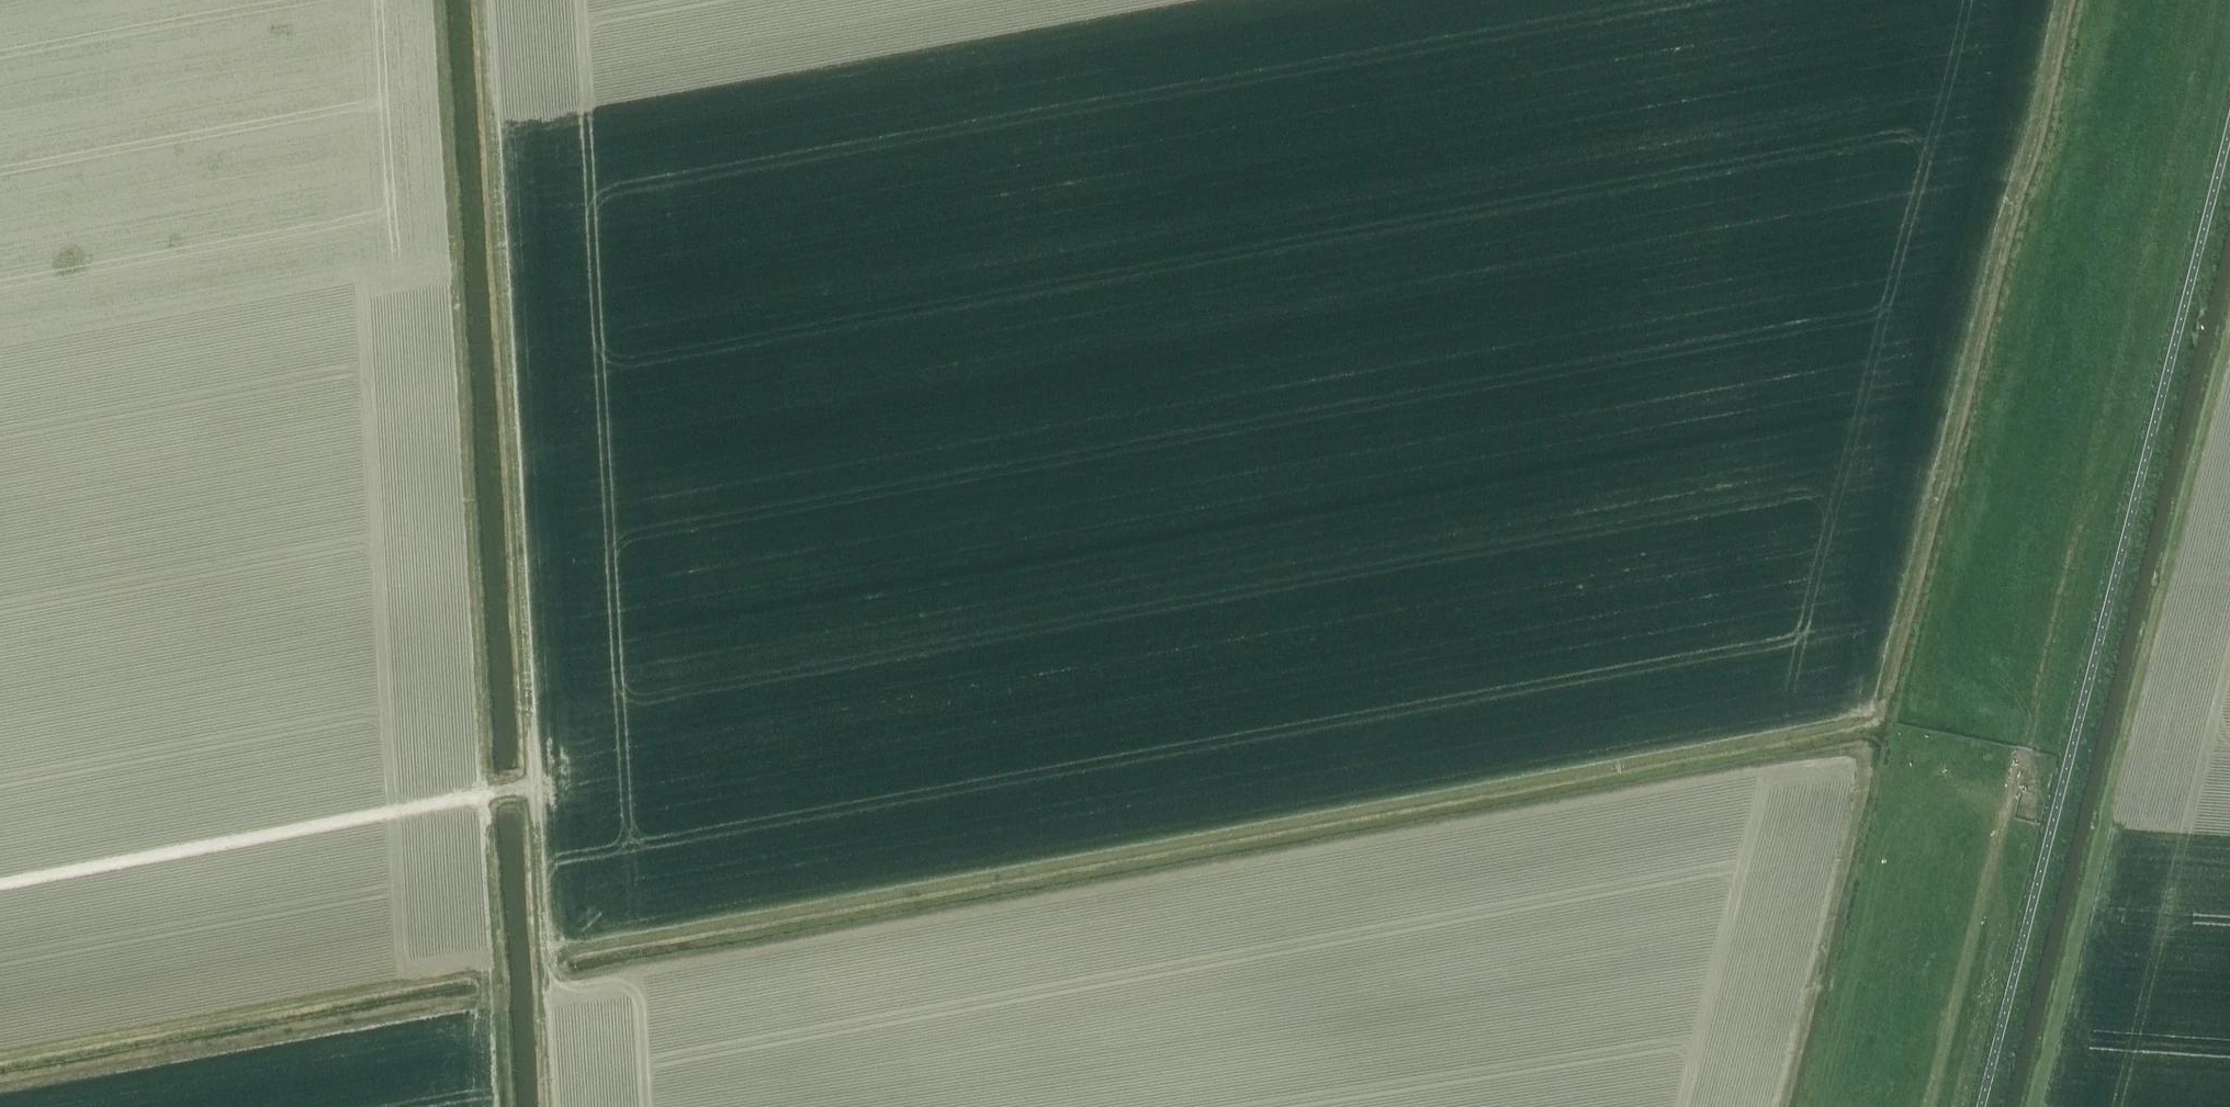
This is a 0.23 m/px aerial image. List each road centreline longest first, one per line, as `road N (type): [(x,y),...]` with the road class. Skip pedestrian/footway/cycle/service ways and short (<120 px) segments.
road 1 (track): [(2210,0),(1925,1106)]
road 2 (track): [(0,885),(484,796)]

